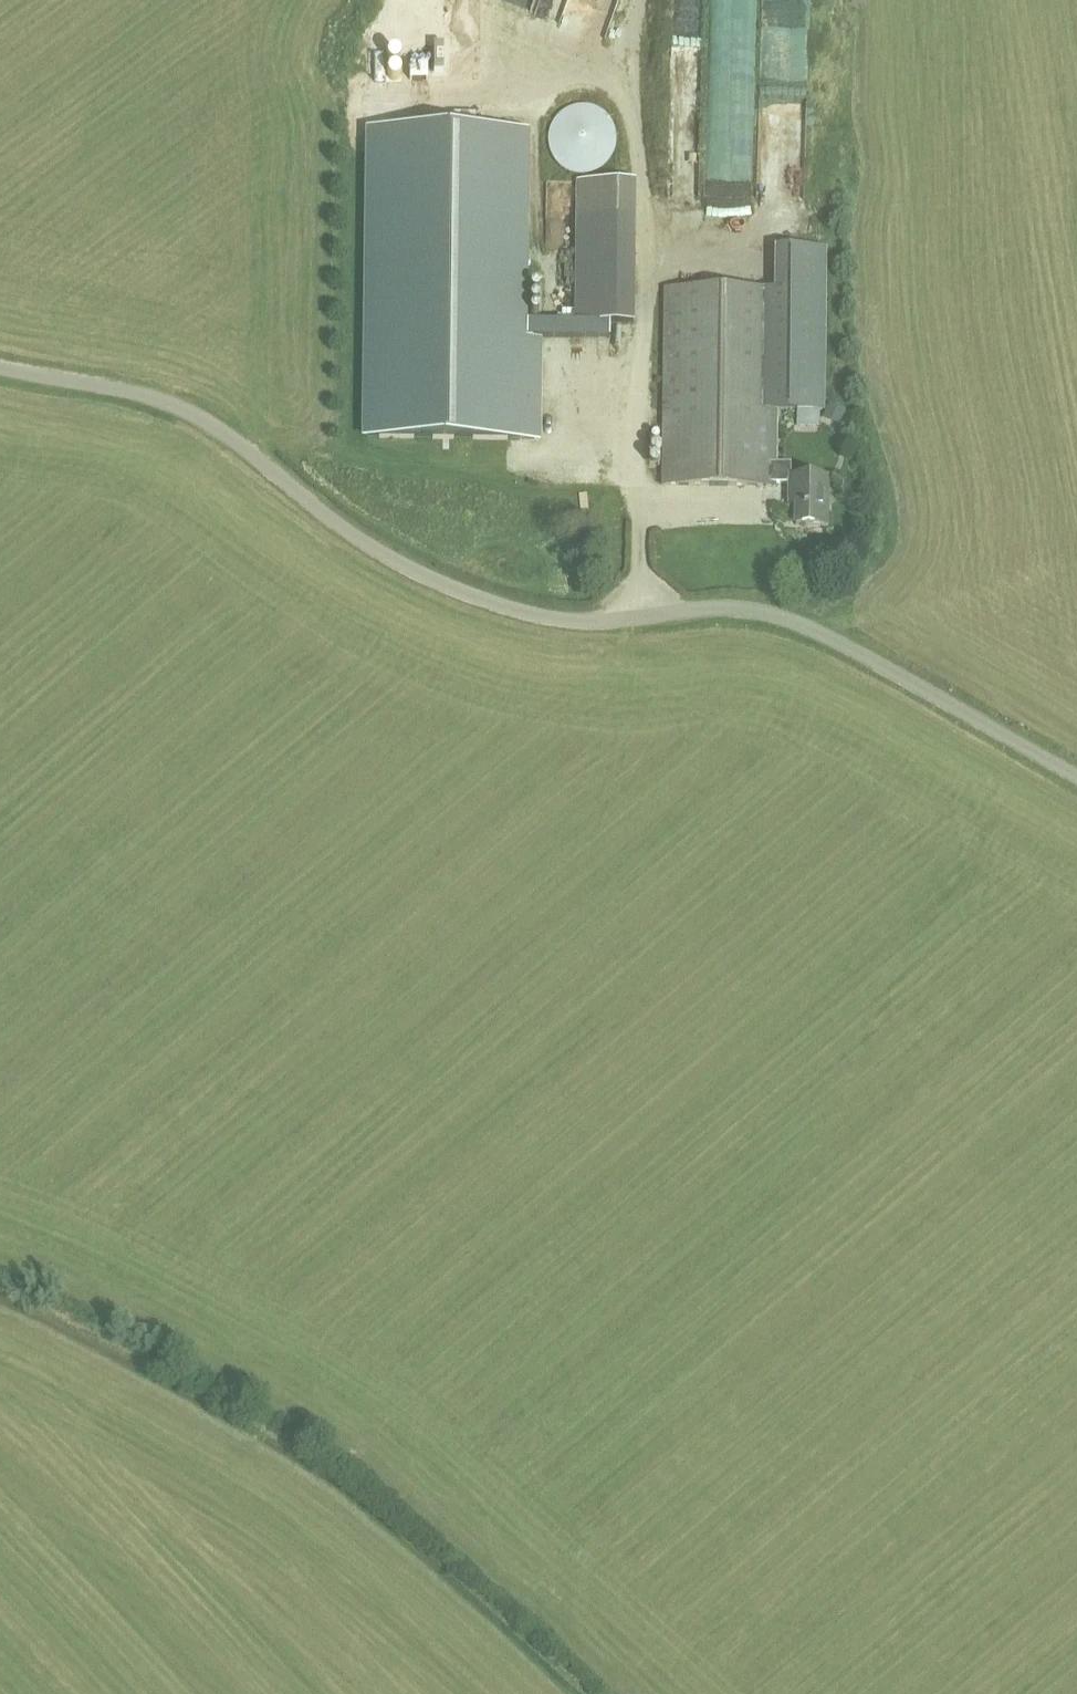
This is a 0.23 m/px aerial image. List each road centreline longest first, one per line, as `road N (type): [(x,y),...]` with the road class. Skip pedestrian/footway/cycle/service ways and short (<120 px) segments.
road 1 (unclassified): [(1076,772),(802,616),(705,612),(570,623),(482,600),(381,547),(235,435),(168,401),(0,363)]

